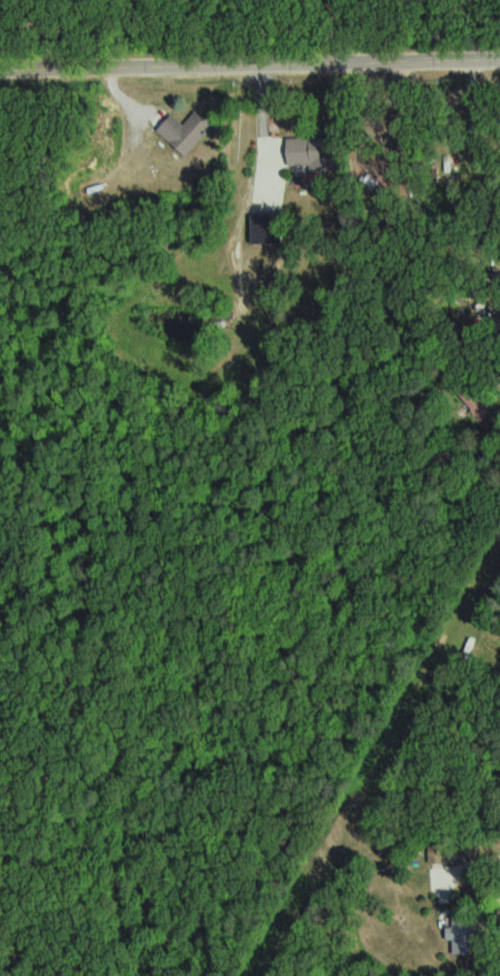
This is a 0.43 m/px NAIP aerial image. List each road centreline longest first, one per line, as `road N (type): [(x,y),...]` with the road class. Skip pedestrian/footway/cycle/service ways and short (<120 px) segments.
road 1 (residential): [(0,70),(499,61)]

